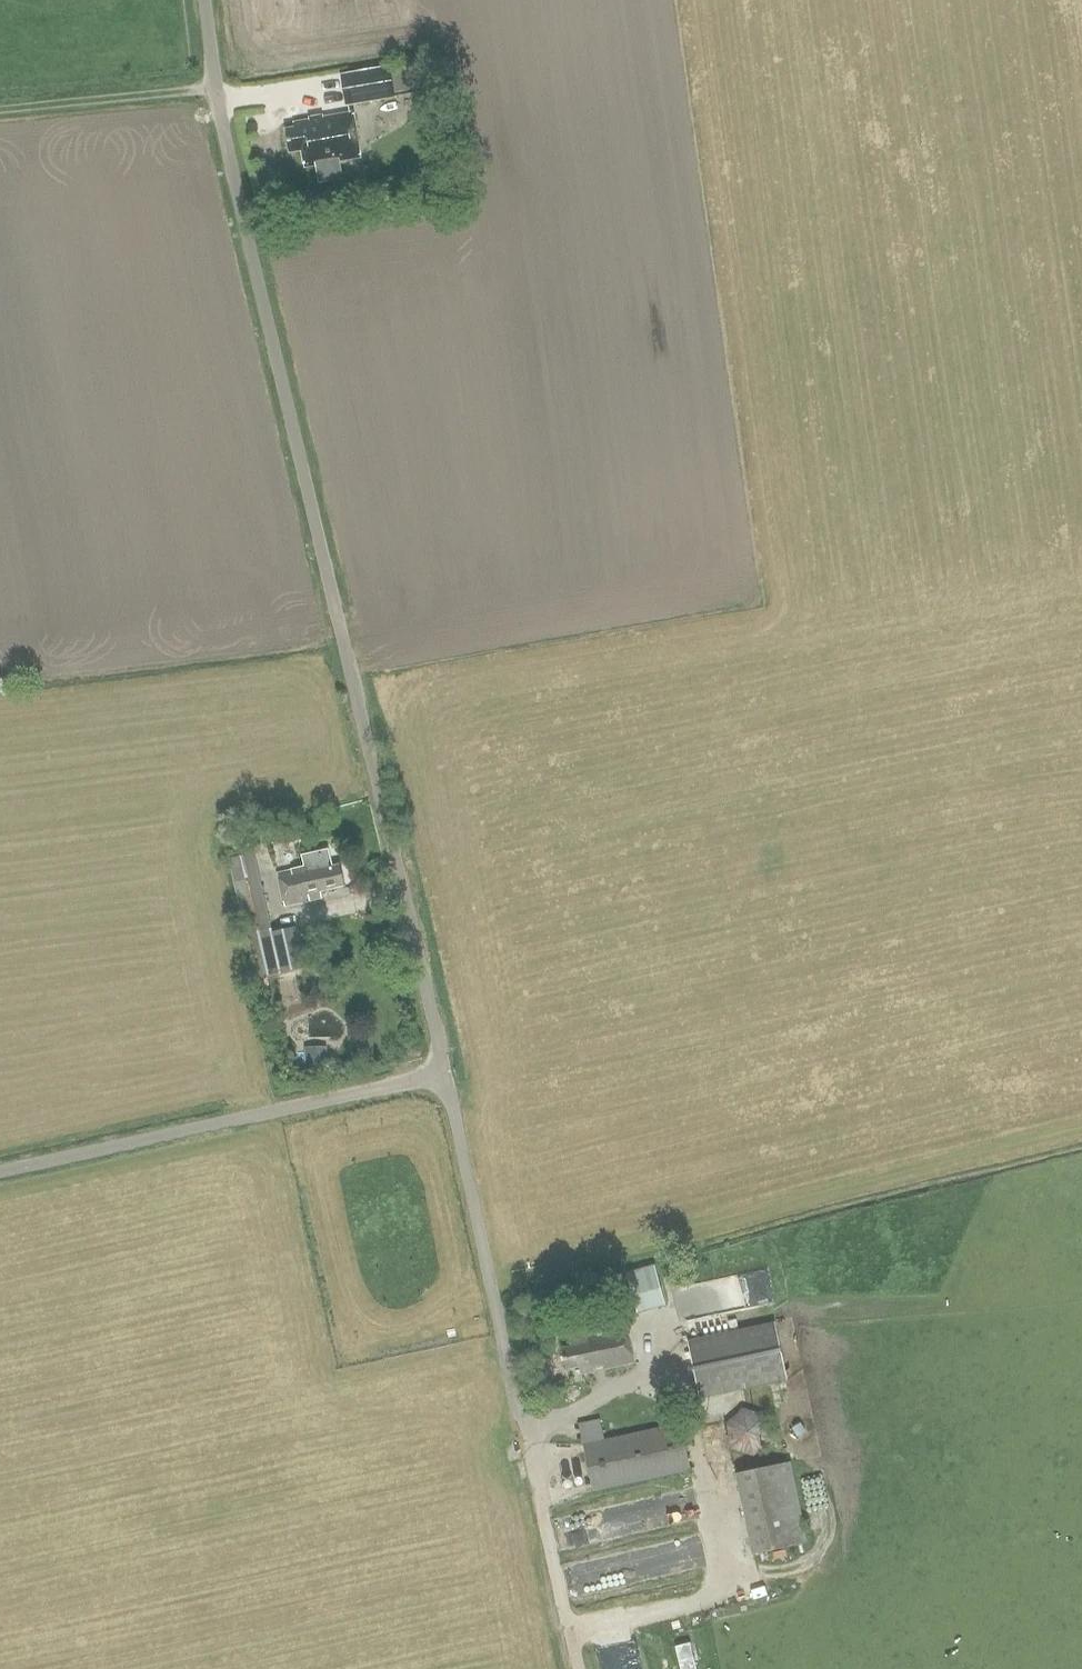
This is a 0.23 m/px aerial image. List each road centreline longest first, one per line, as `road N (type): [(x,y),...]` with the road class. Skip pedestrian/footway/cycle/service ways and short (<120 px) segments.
road 1 (unclassified): [(0,1174),(445,1072),(236,184),(204,0)]
road 2 (track): [(216,89),(0,110)]

